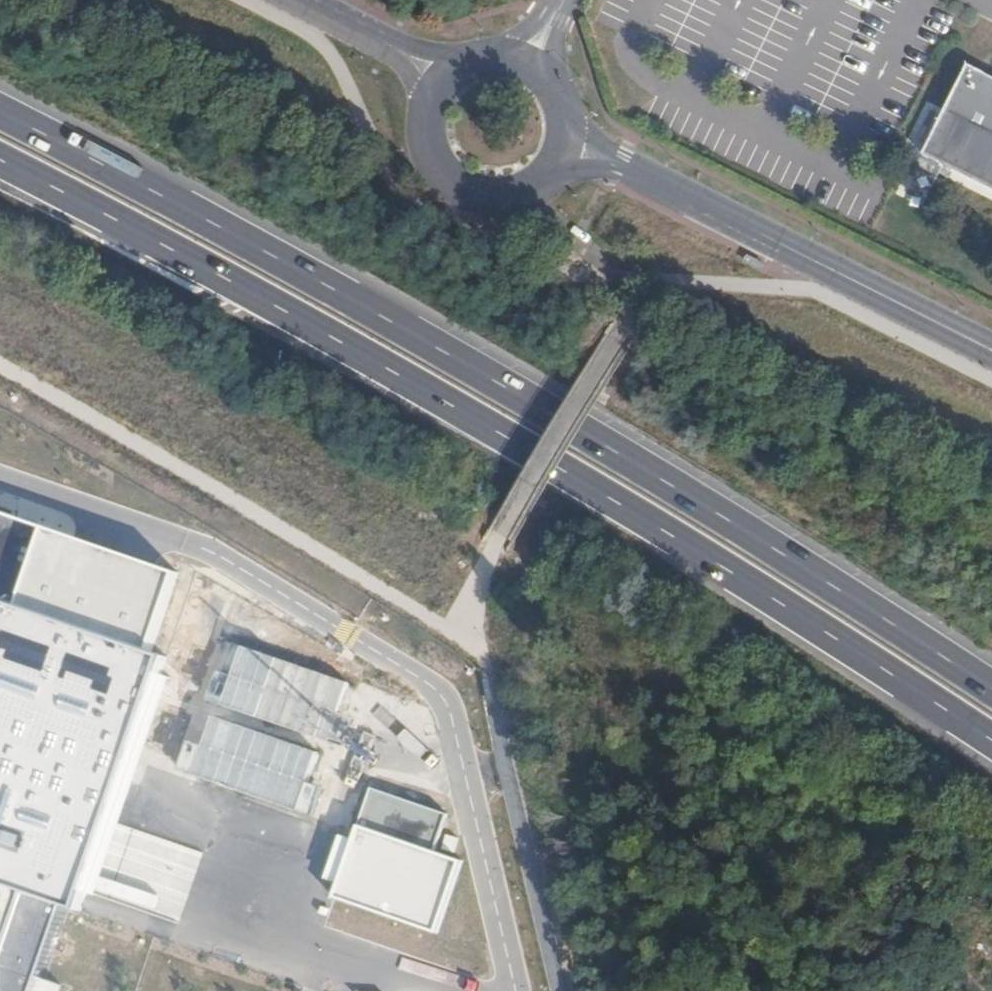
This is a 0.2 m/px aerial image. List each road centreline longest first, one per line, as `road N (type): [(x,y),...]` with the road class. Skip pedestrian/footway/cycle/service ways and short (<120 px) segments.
road 1 (trunk): [(991,691),(485,379),(0,115)]
road 2 (trunk): [(0,167),(456,423),(991,740)]
road 3 (secondary): [(619,164),(991,351)]
road 4 (secondary): [(427,111),(430,149),(462,185),(505,193),(550,168)]

